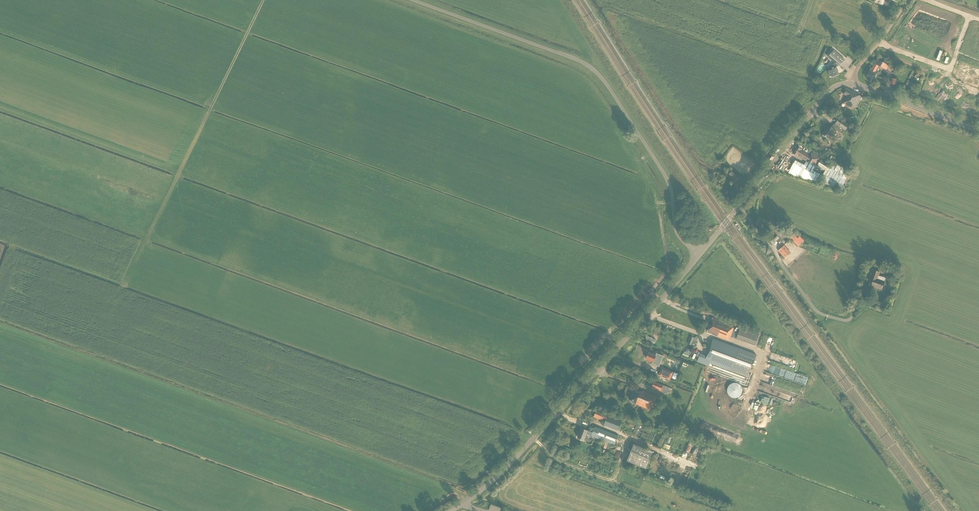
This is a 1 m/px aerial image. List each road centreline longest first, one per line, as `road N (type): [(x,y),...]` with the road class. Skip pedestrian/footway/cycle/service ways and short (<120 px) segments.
road 1 (unclassified): [(700,255),(676,230),(664,173),(596,71),(414,0)]
road 2 (tertiary): [(451,510),(503,471),(700,255)]
road 3 (tertiary): [(700,255),(826,96),(854,84)]
road 4 (tertiary): [(978,131),(854,84)]

